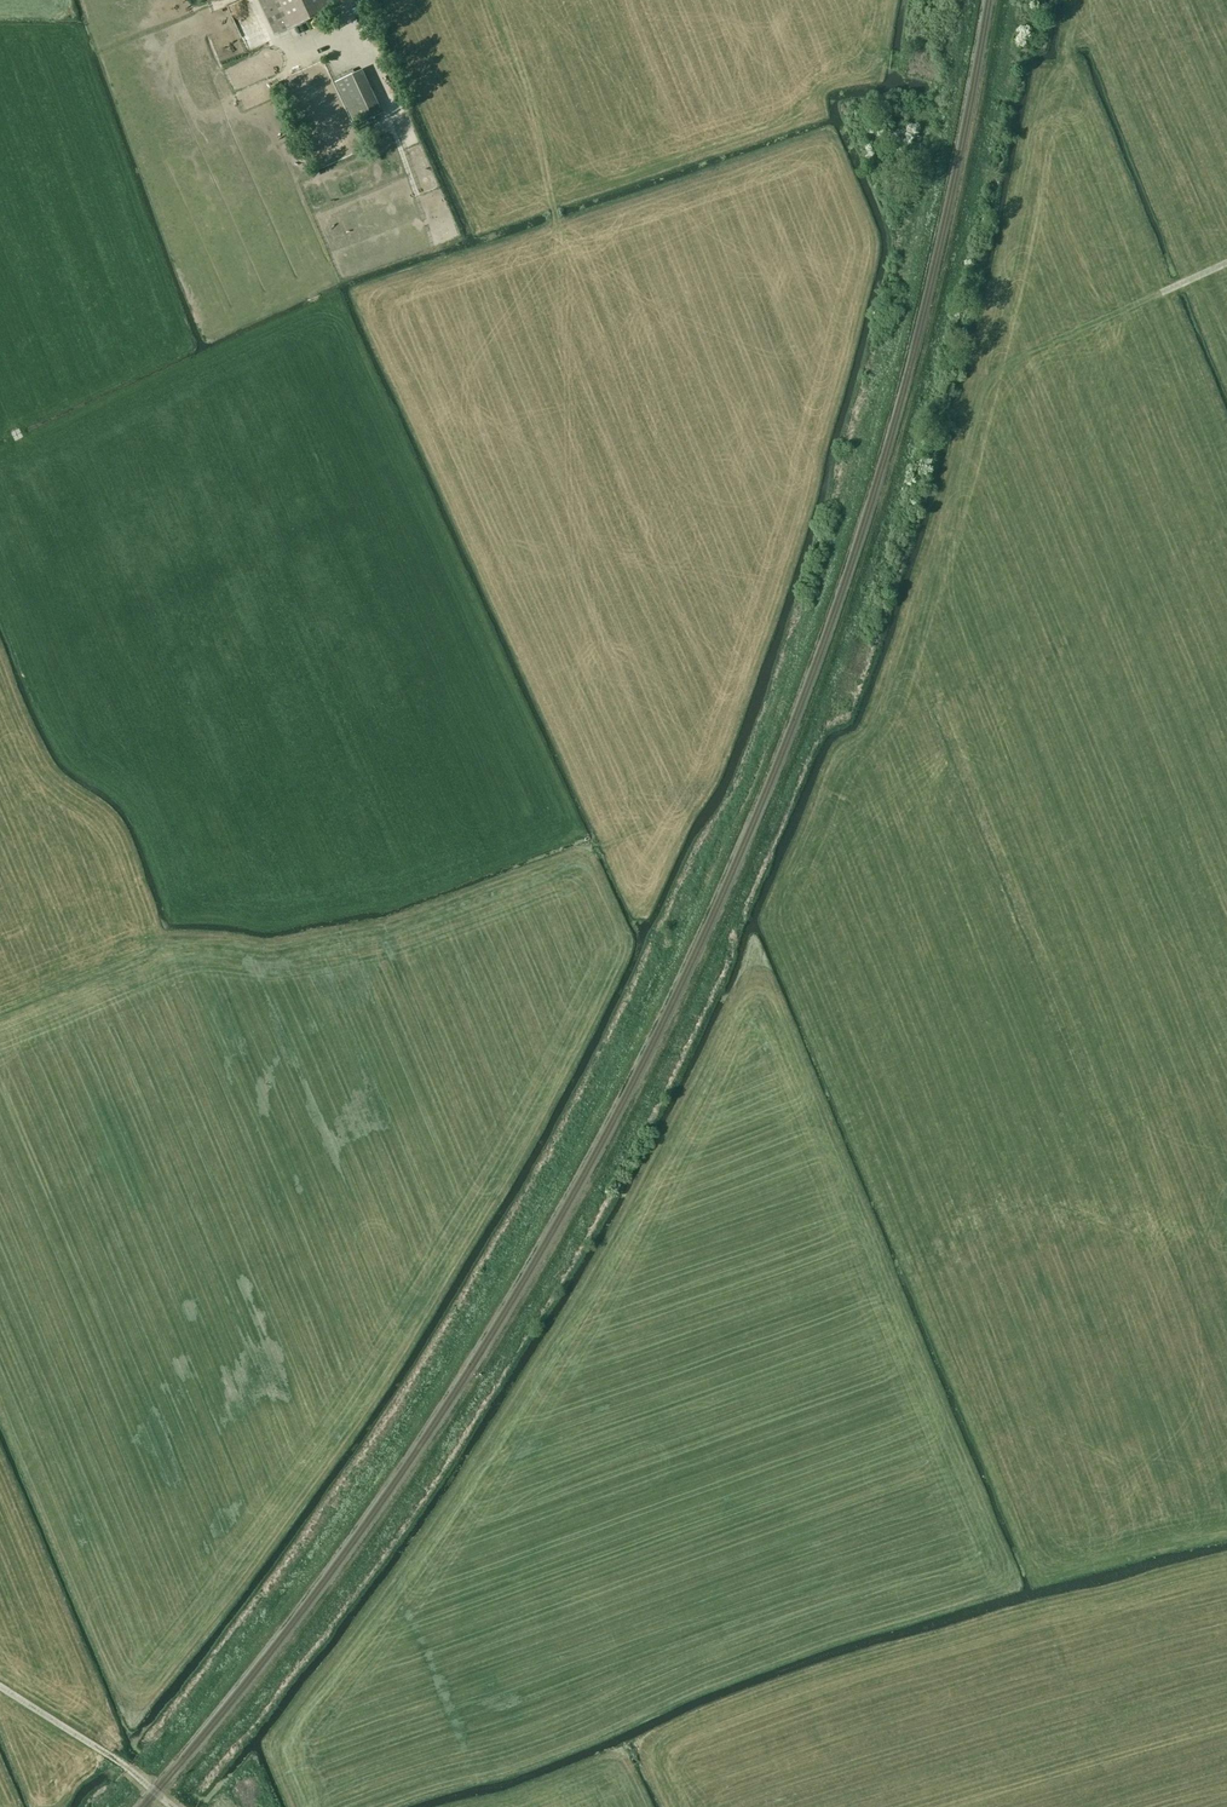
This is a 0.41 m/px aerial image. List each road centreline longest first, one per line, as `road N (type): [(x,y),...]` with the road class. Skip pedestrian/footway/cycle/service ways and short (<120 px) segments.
road 1 (track): [(0,1685),(174,1806)]

